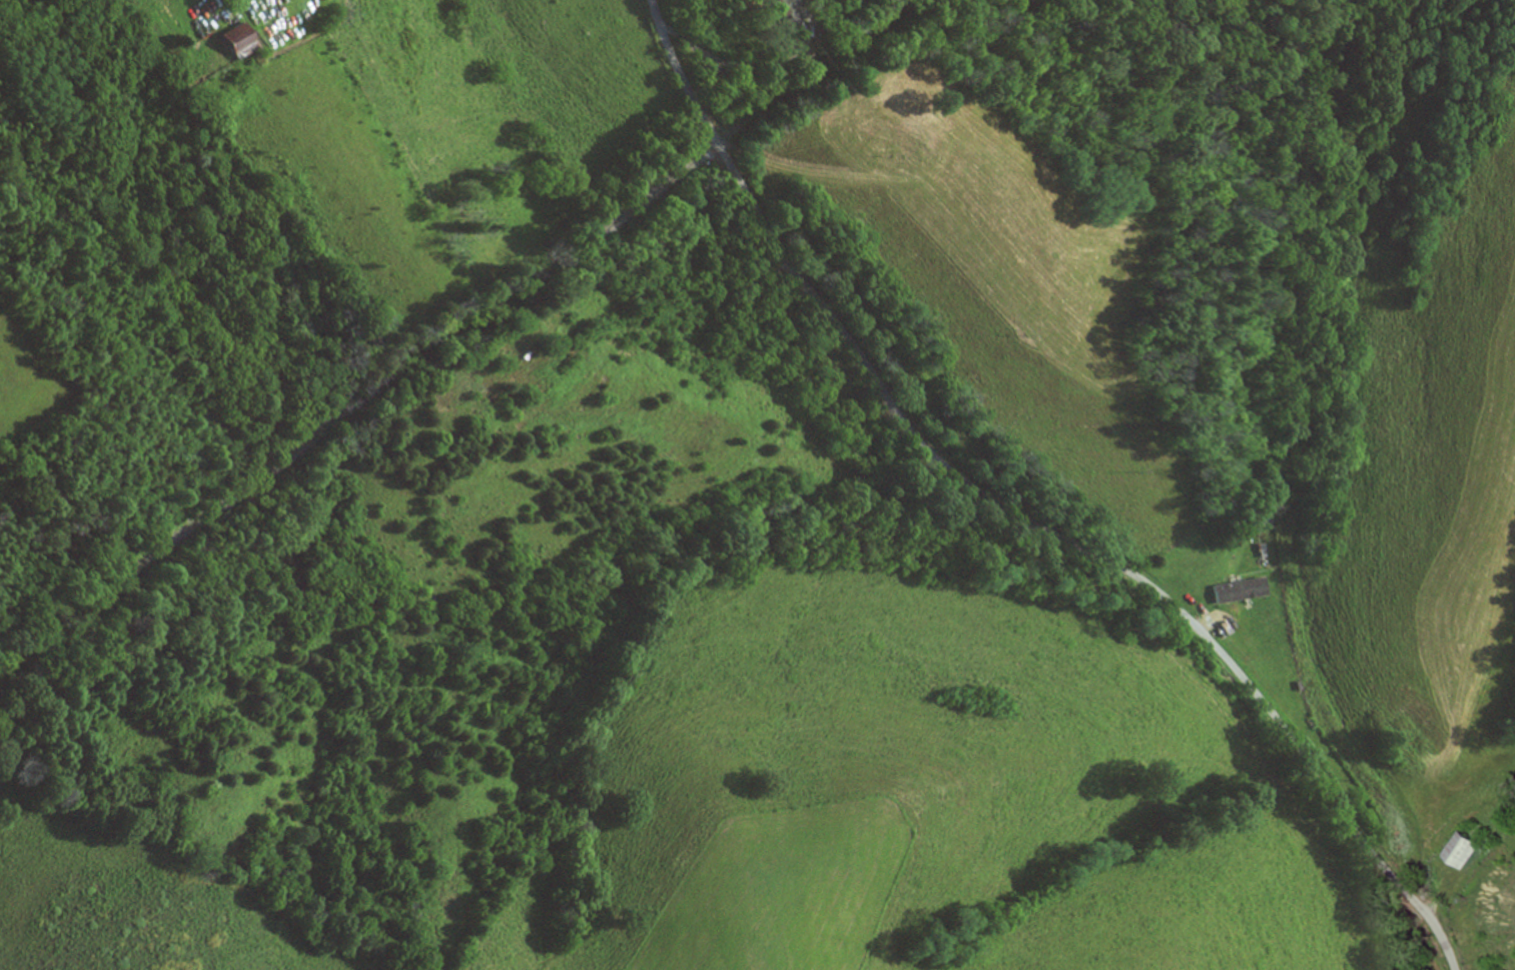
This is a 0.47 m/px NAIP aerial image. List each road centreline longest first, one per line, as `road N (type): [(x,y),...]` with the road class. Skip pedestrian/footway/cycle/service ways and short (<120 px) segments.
road 1 (residential): [(1451,969),(1425,917),(1272,714),(1190,622),(1135,576),(975,492),(915,440),(763,223),(687,83),(654,0)]

